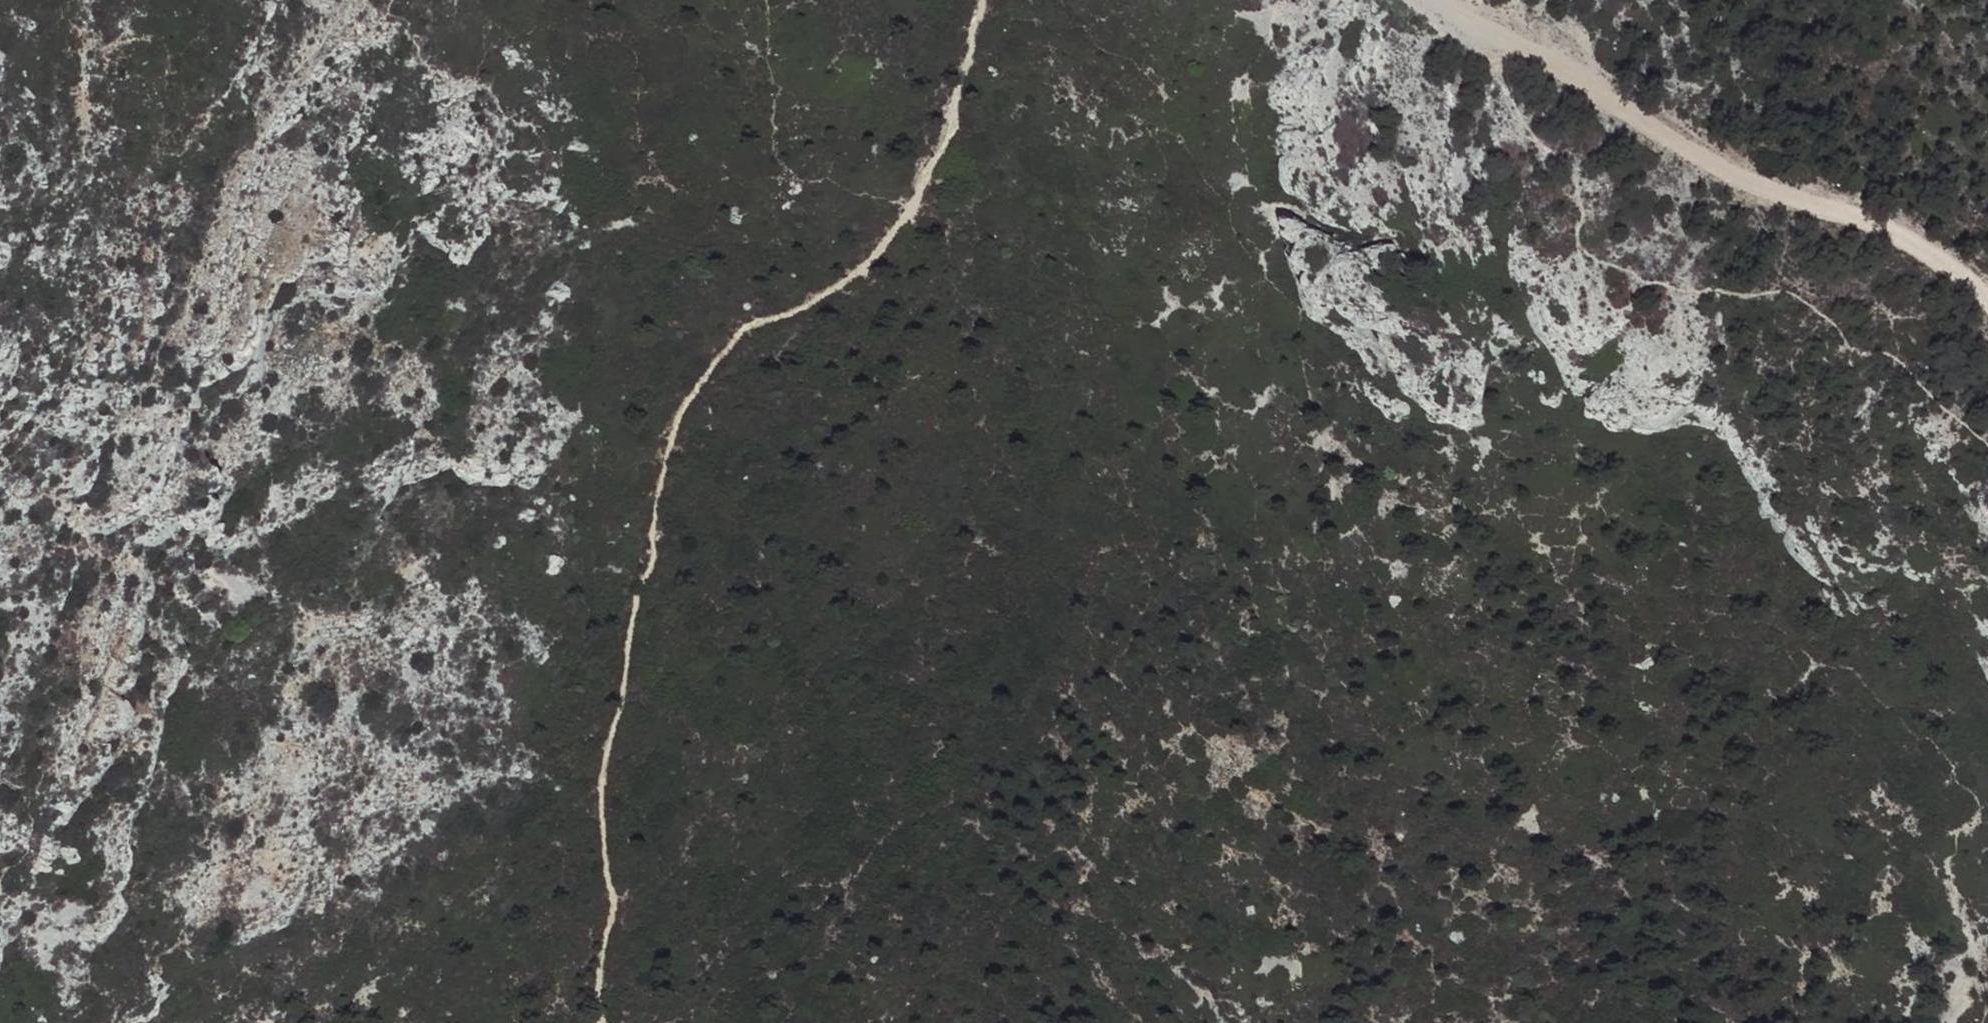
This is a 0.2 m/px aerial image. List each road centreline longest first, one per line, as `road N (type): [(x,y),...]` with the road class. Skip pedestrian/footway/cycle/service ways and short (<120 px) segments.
road 1 (track): [(1987,297),(1943,258),(1853,212),(1756,179),(1660,130),(1456,0)]

